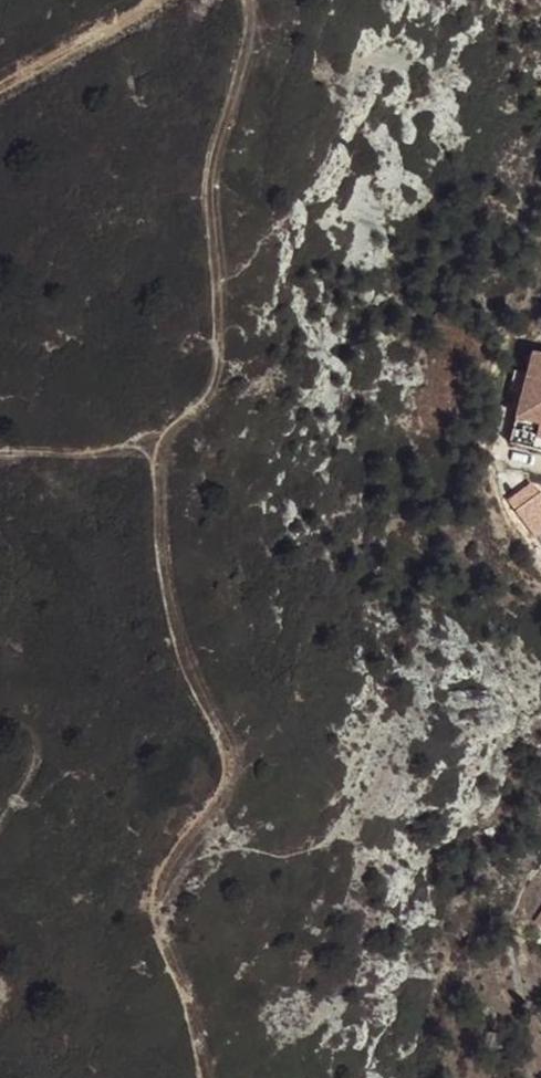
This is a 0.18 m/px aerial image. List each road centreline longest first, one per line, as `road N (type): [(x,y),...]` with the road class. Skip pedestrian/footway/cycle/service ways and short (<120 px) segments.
road 1 (track): [(134,0),(0,71)]

